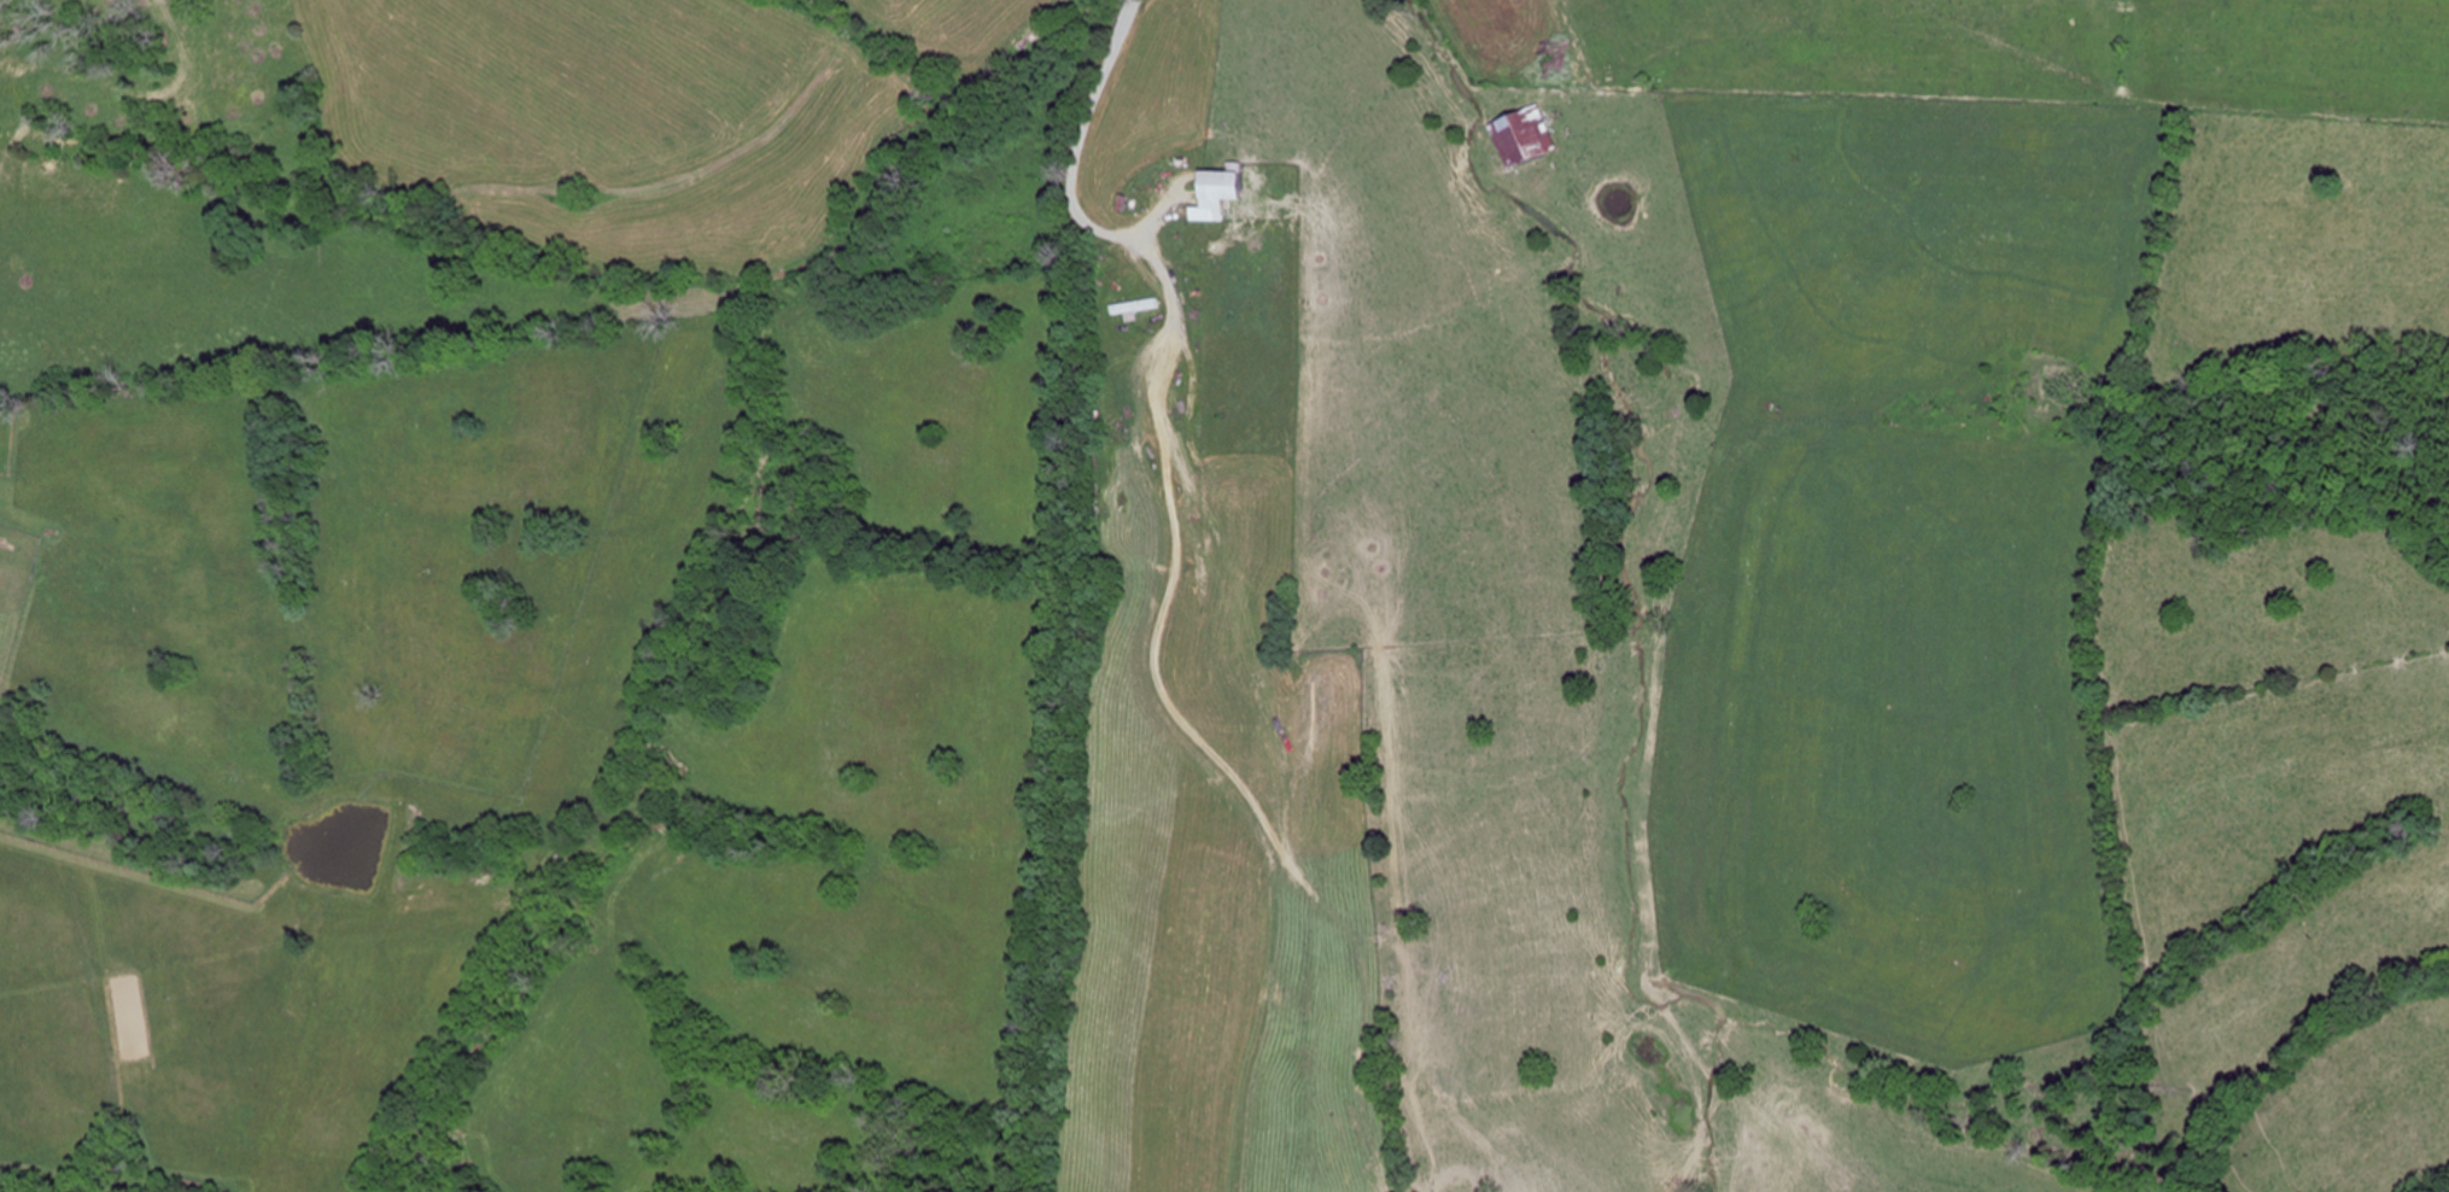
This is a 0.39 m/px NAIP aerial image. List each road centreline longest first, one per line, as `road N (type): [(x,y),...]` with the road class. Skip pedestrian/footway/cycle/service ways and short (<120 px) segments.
road 1 (residential): [(1136,0),(1088,121),(1071,194),(1083,223),(1106,235),(1148,227)]

